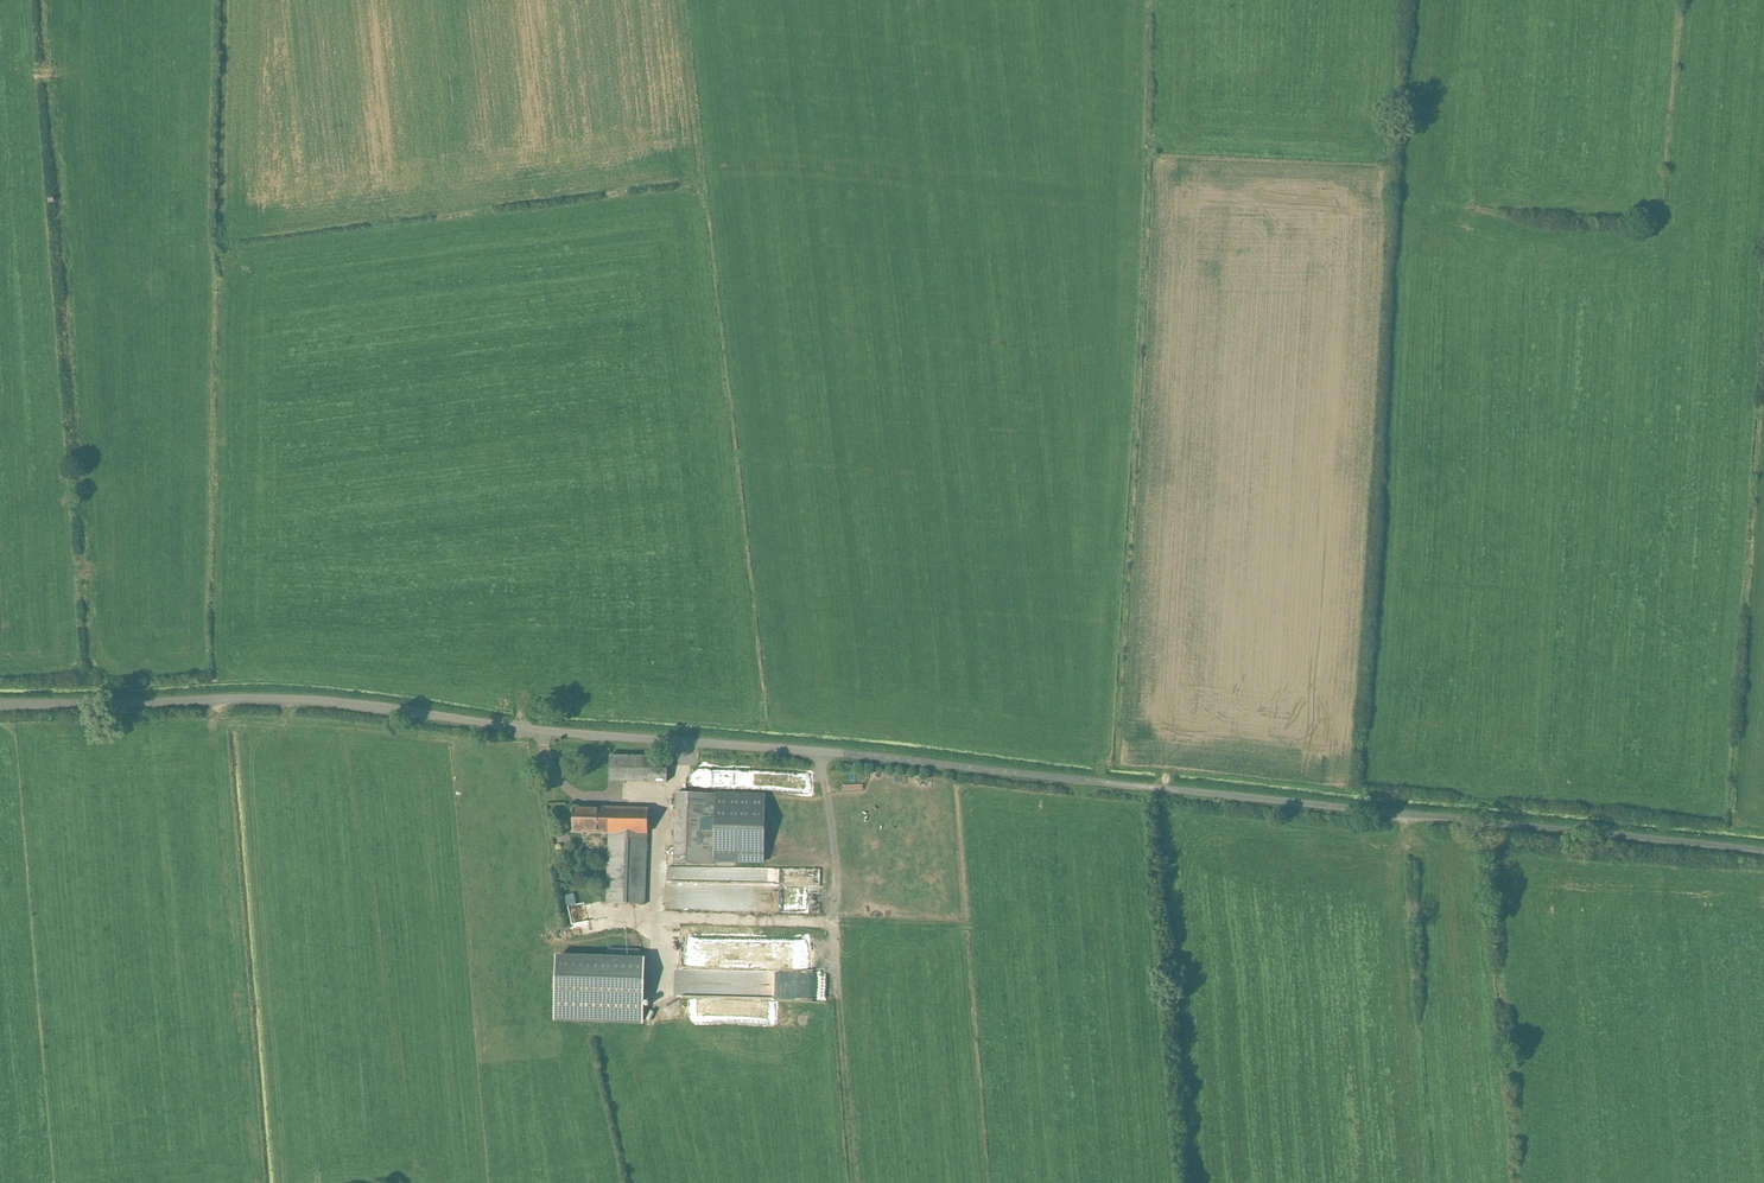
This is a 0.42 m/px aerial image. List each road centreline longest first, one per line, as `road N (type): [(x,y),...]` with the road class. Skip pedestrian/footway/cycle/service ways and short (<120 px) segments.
road 1 (unclassified): [(0,704),(323,701),(546,731),(1763,852)]

